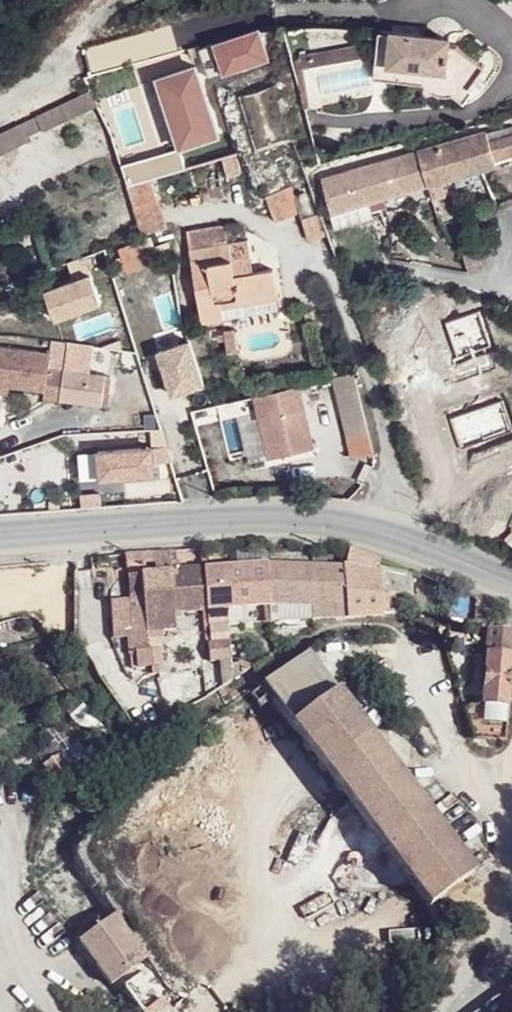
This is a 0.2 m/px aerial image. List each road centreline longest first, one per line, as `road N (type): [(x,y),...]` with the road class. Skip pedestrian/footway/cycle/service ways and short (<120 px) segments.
road 1 (tertiary): [(0,538),(223,519),(377,526),(511,582)]
road 2 (unclassified): [(511,887),(450,1011)]

